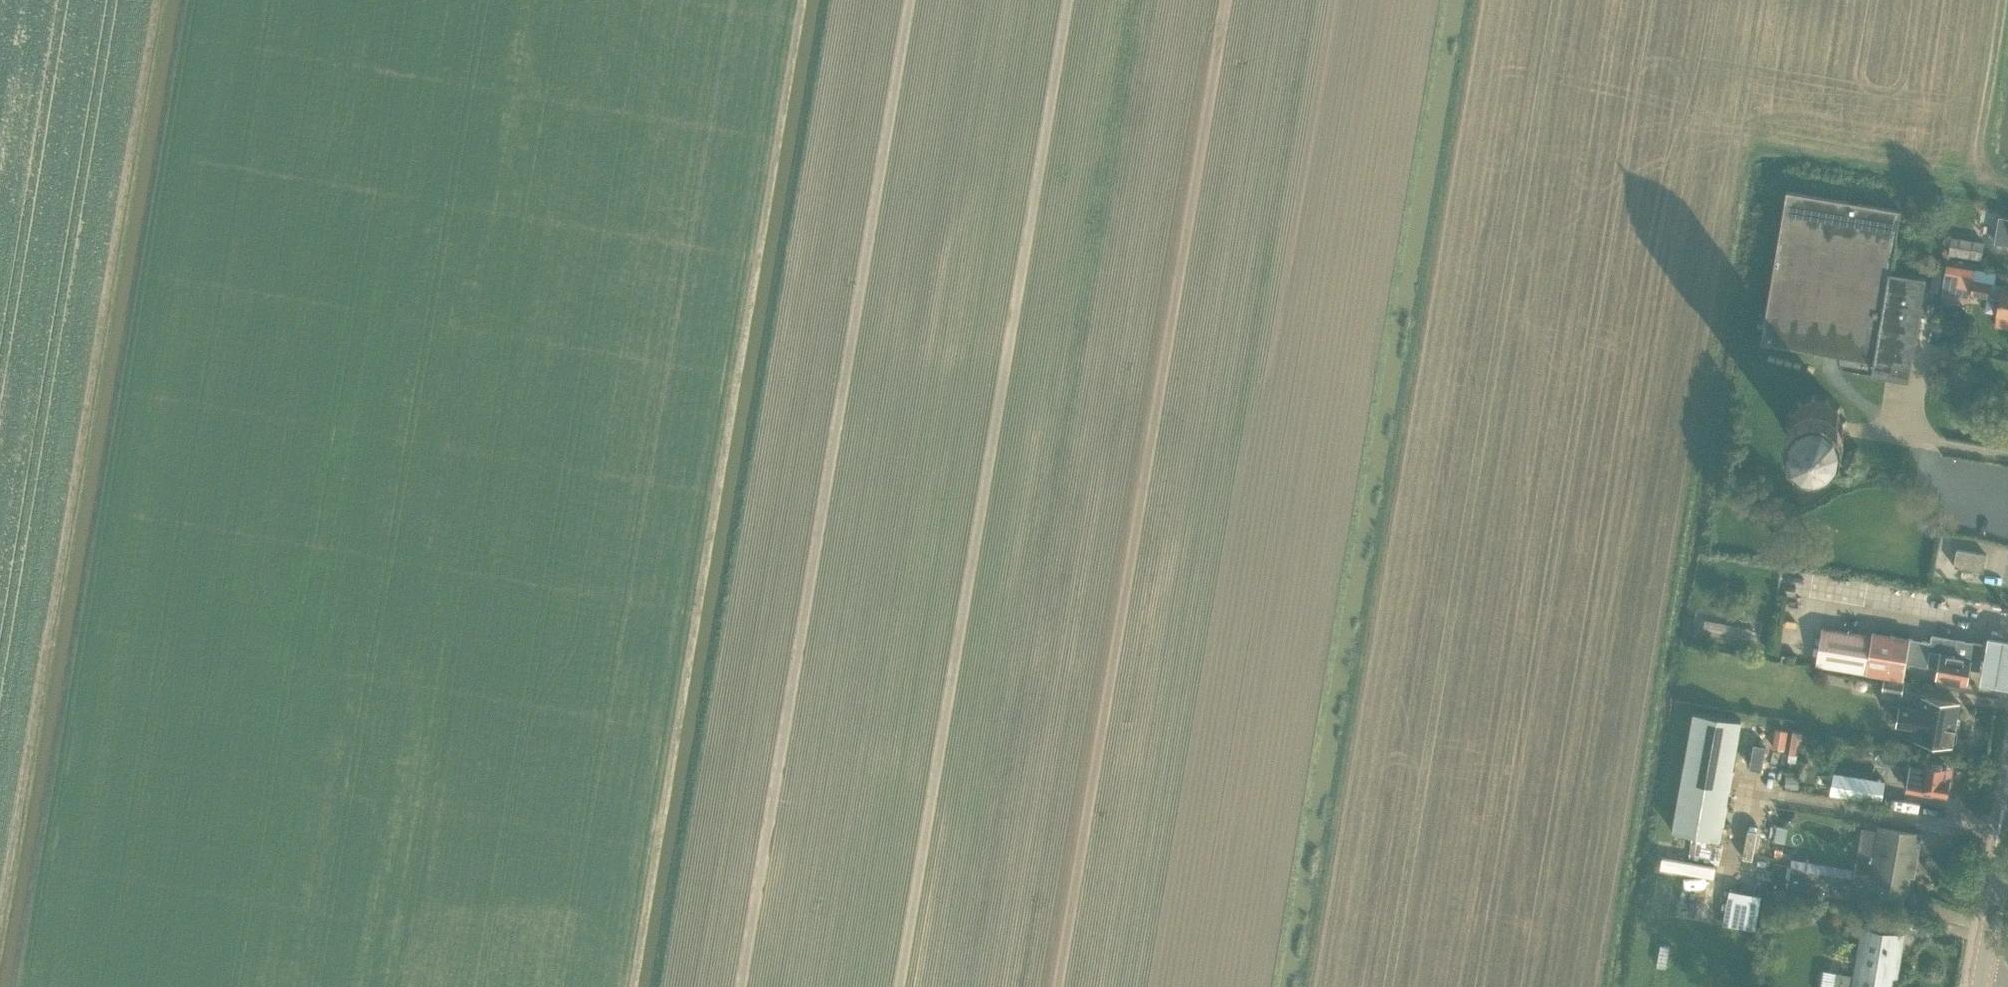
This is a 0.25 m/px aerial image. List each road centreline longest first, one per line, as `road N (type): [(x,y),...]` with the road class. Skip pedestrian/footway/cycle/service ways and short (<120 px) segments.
road 1 (tertiary): [(1982,980),(2007,826)]

